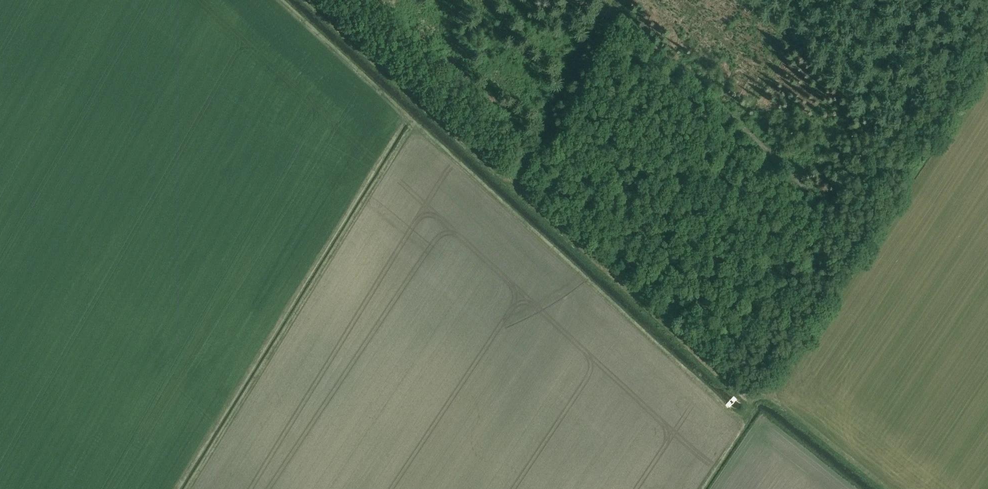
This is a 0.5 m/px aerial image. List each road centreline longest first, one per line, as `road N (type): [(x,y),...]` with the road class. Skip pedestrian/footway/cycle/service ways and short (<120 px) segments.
road 1 (track): [(310,0),(728,384),(762,394),(885,488)]

